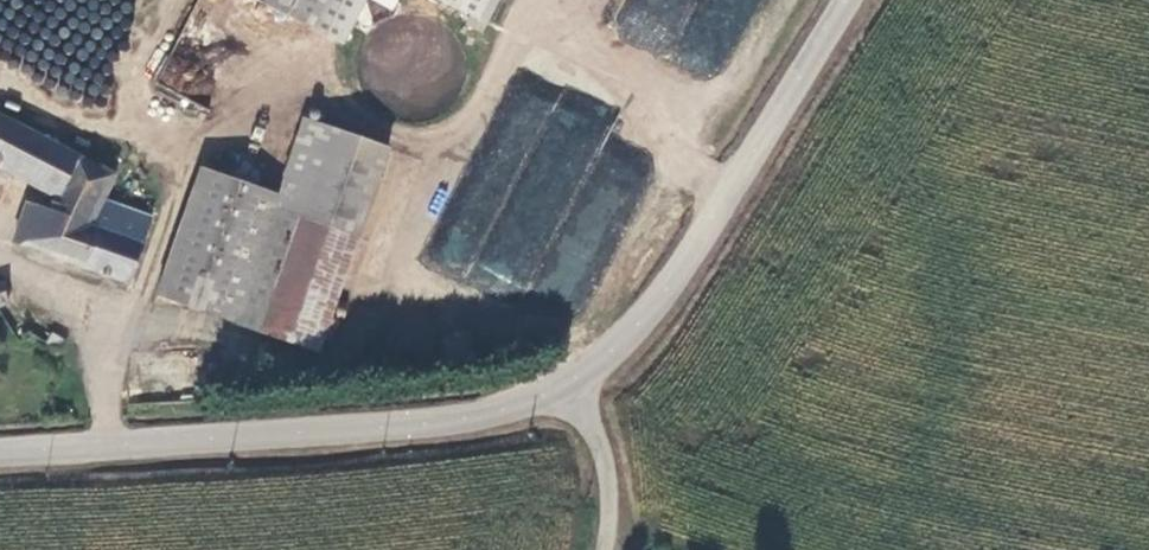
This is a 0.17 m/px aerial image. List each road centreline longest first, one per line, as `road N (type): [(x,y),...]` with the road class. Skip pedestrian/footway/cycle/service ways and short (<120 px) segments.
road 1 (tertiary): [(0,450),(478,418),(567,385)]
road 2 (tertiary): [(567,385),(648,314),(851,0)]
road 3 (unclassified): [(604,549),(602,447),(567,385)]

